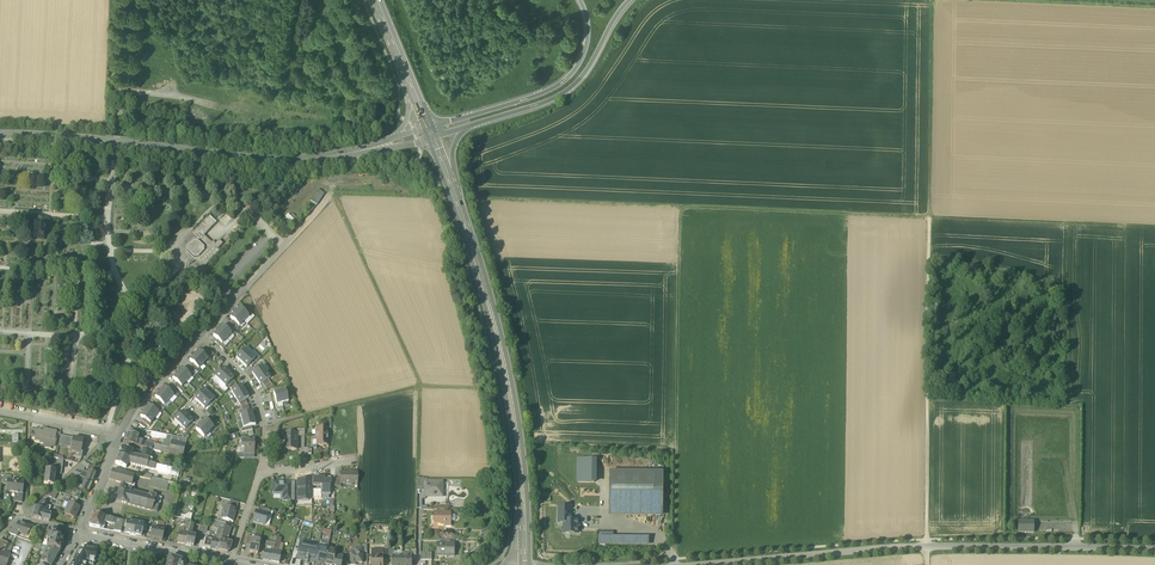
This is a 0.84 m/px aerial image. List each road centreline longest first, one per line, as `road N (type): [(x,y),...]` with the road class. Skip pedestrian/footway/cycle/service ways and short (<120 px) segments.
road 1 (track): [(479,198),(1154,226)]
road 2 (track): [(927,547),(932,5)]
road 3 (tertiary): [(1154,550),(903,547),(702,564)]
road 4 (unclassified): [(387,146),(279,161),(0,135)]
road 5 (track): [(671,564),(680,206)]
road 6 (secondary): [(525,544),(514,415),(461,207)]
road 7 (residential): [(121,435),(147,395),(330,195)]
road 8 (motorway): [(580,0),(586,47),(562,83),(442,124),(432,134)]
road 9 (motorway): [(466,128),(564,93),(630,0)]
road 10 (track): [(419,387),(330,195)]
road 11 (track): [(263,448),(278,420),(419,387)]
road 12 (residential): [(230,562),(76,532)]
road 13 (track): [(680,396),(530,390)]
road 14 (residential): [(0,412),(121,435)]

